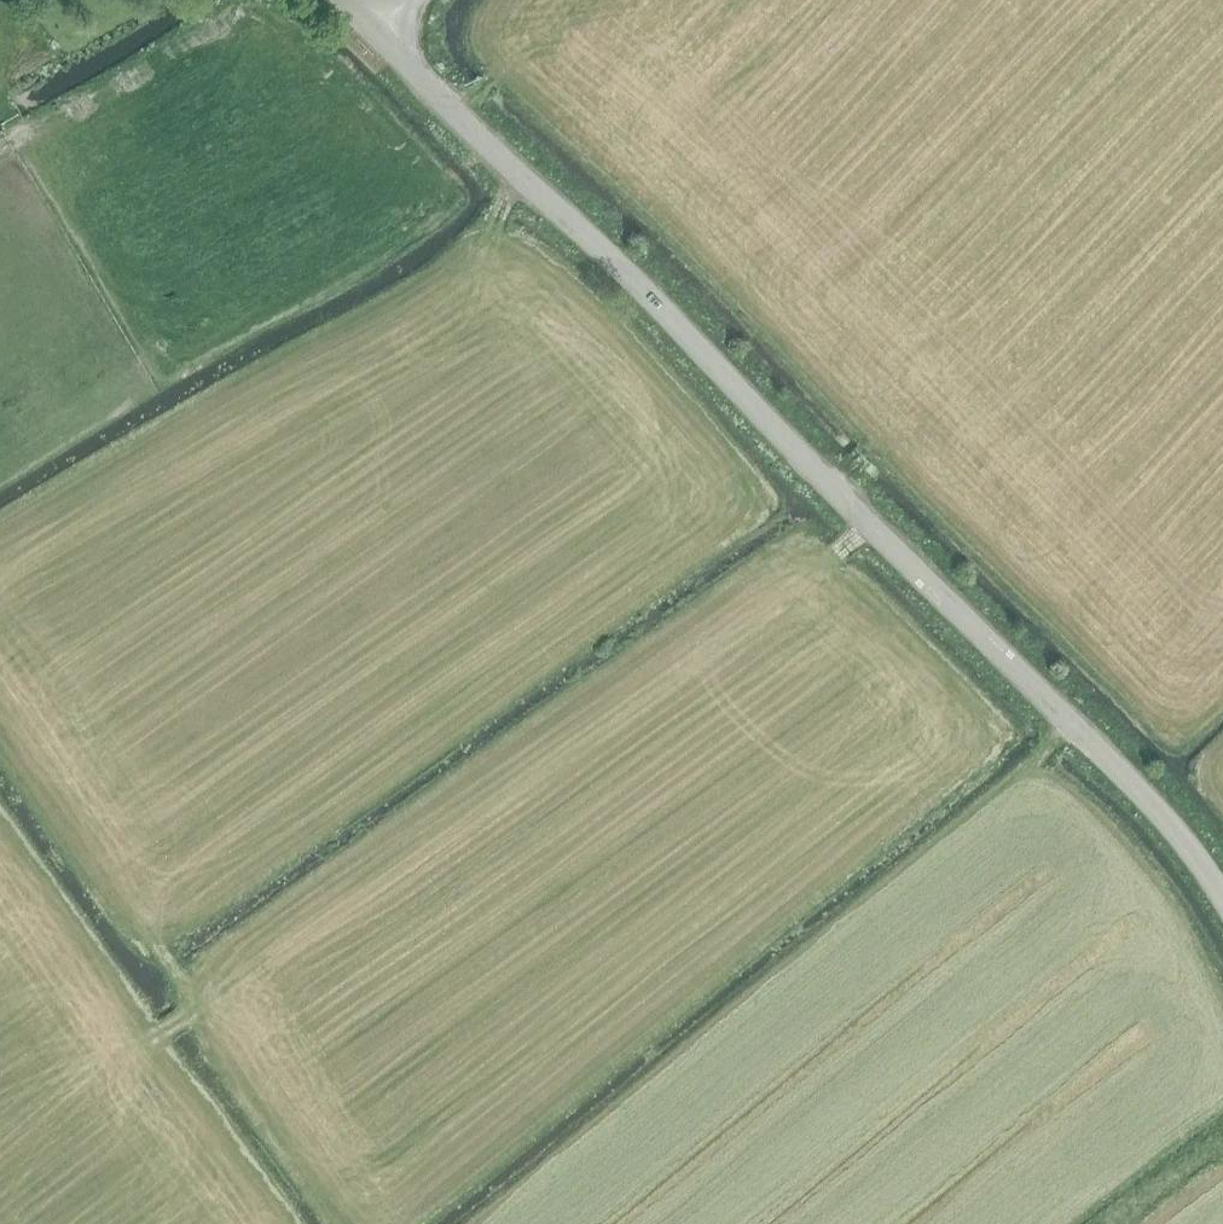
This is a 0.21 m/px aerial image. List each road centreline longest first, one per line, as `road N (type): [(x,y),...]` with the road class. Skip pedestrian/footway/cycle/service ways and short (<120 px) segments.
road 1 (tertiary): [(1222,897),(1132,784),(378,35)]

